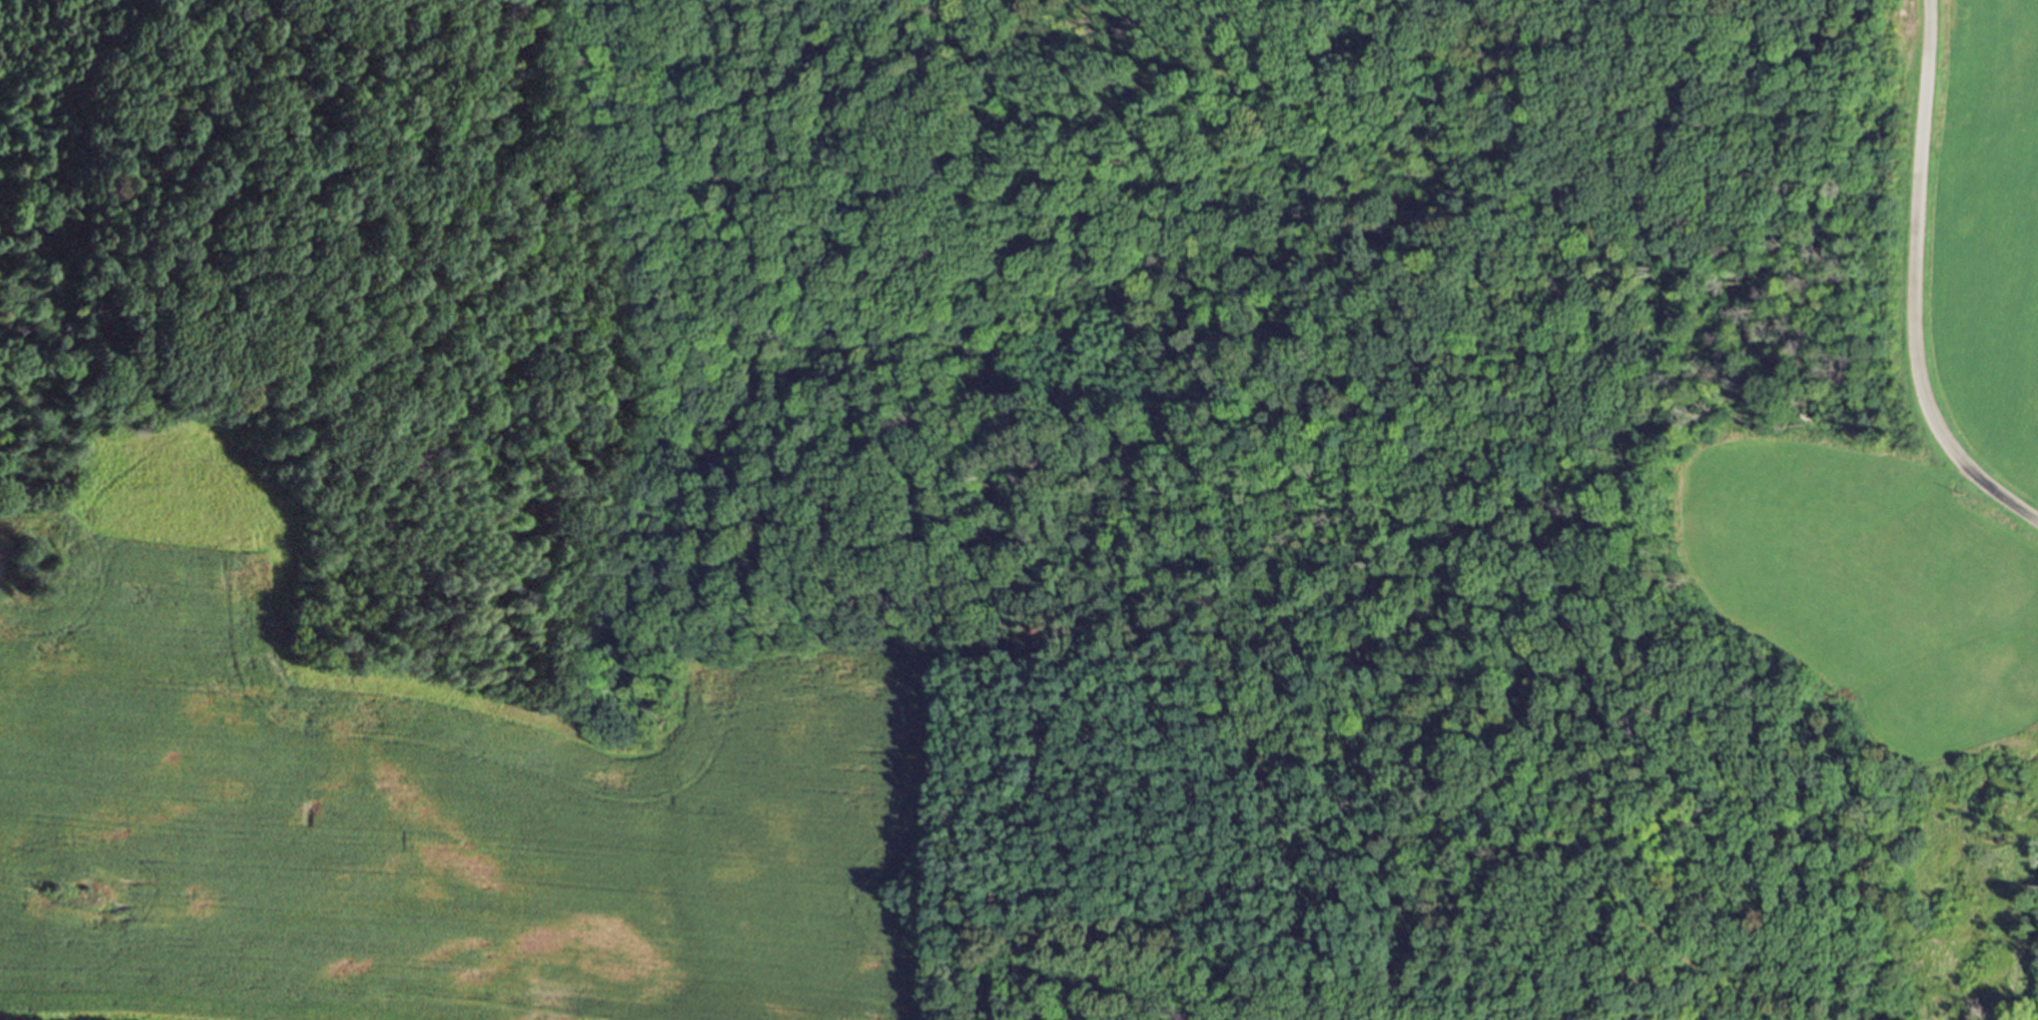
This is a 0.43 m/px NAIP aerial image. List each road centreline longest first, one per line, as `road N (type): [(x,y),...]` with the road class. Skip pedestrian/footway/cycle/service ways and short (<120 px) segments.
road 1 (residential): [(1929,0),(1915,286),(1922,380),(1959,458),(2037,520)]

